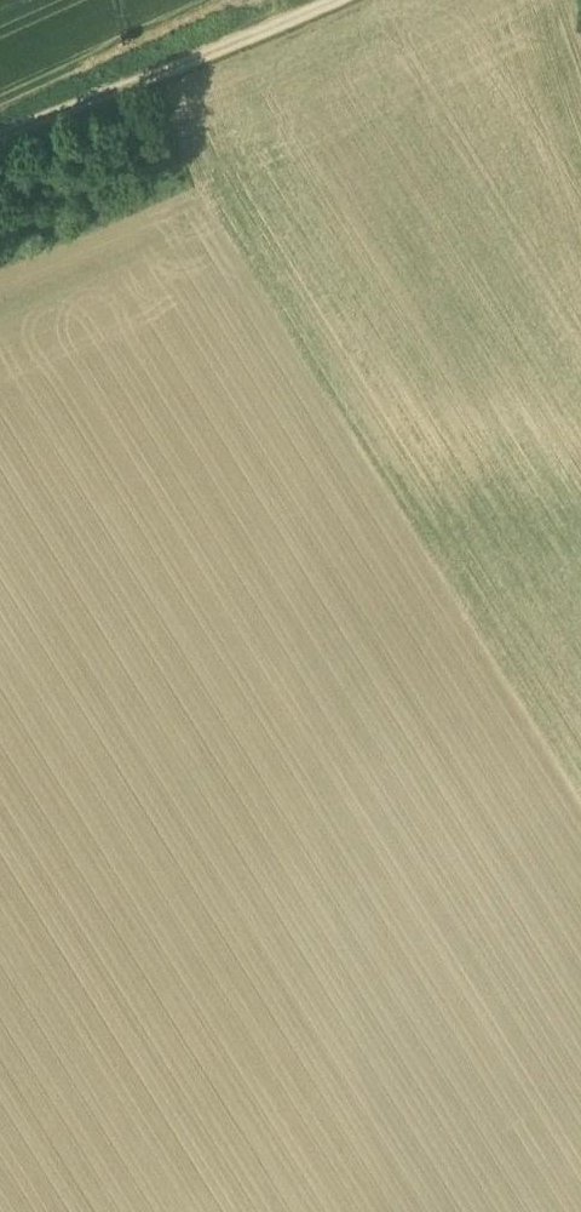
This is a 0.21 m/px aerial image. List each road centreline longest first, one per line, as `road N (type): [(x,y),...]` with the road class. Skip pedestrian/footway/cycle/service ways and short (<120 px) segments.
road 1 (track): [(0,142),(332,0)]

